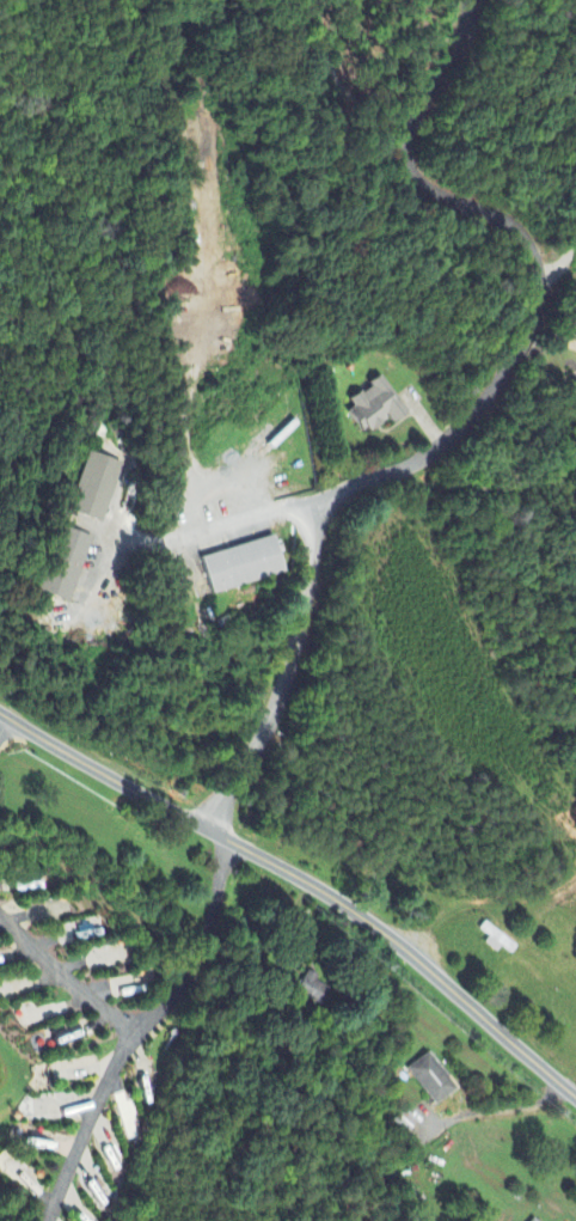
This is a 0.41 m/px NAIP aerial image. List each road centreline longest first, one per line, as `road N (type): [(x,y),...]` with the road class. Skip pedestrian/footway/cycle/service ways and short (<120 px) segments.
road 1 (residential): [(209,826),(264,727),(326,512),(464,429),(532,332),(535,260),(519,231),(415,175),(415,116),(465,29),(469,0)]
road 2 (residential): [(0,715),(359,912),(575,1089)]
road 3 (residential): [(0,912),(141,1033),(100,1093),(48,1220)]

